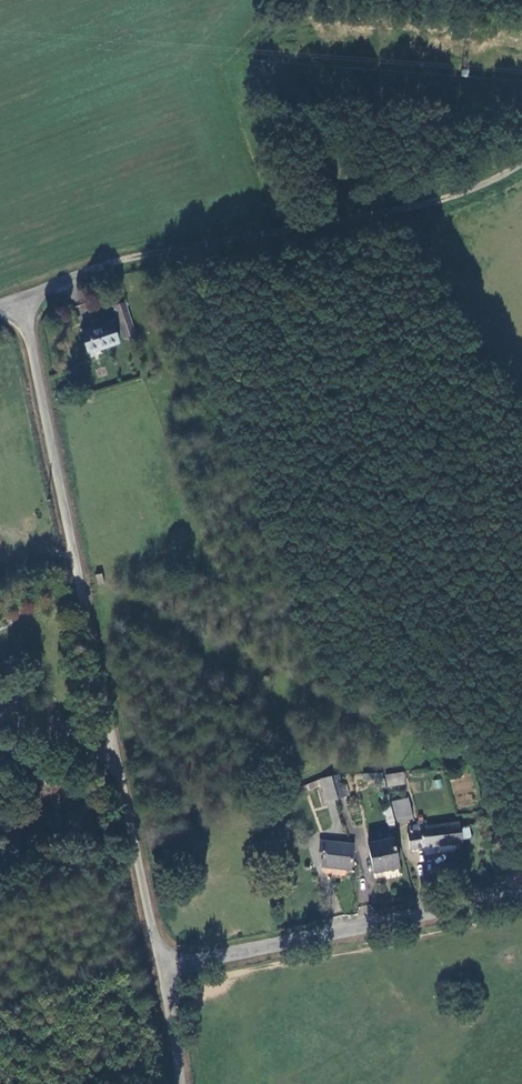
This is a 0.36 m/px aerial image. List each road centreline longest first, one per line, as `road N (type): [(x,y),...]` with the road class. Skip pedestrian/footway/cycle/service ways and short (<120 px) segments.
road 1 (unclassified): [(165,970),(19,303)]
road 2 (unclassified): [(521,162),(441,198),(120,265),(19,303)]
road 3 (unclassified): [(521,894),(165,970)]

